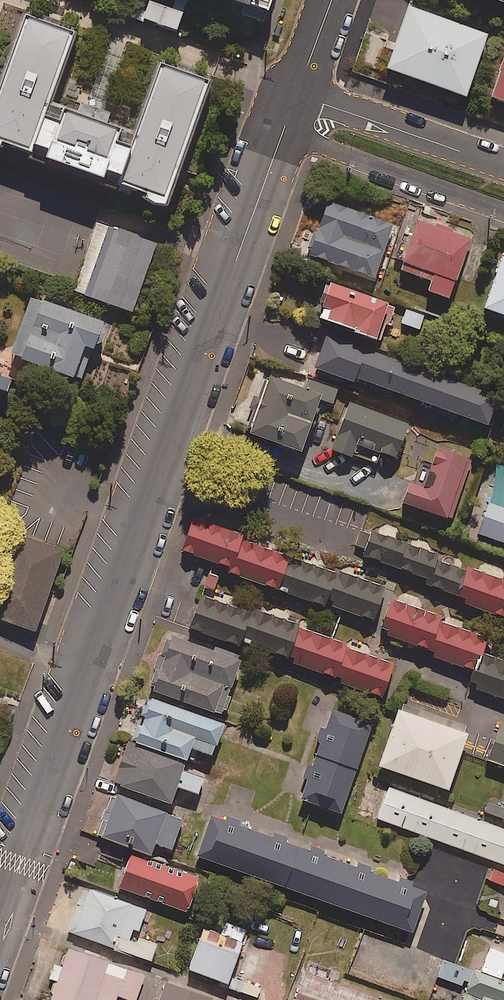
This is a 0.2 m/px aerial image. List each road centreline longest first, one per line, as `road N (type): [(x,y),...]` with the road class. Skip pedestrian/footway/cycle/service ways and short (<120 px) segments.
road 1 (residential): [(297,97),(0,920)]
road 2 (residential): [(297,97),(503,167)]

